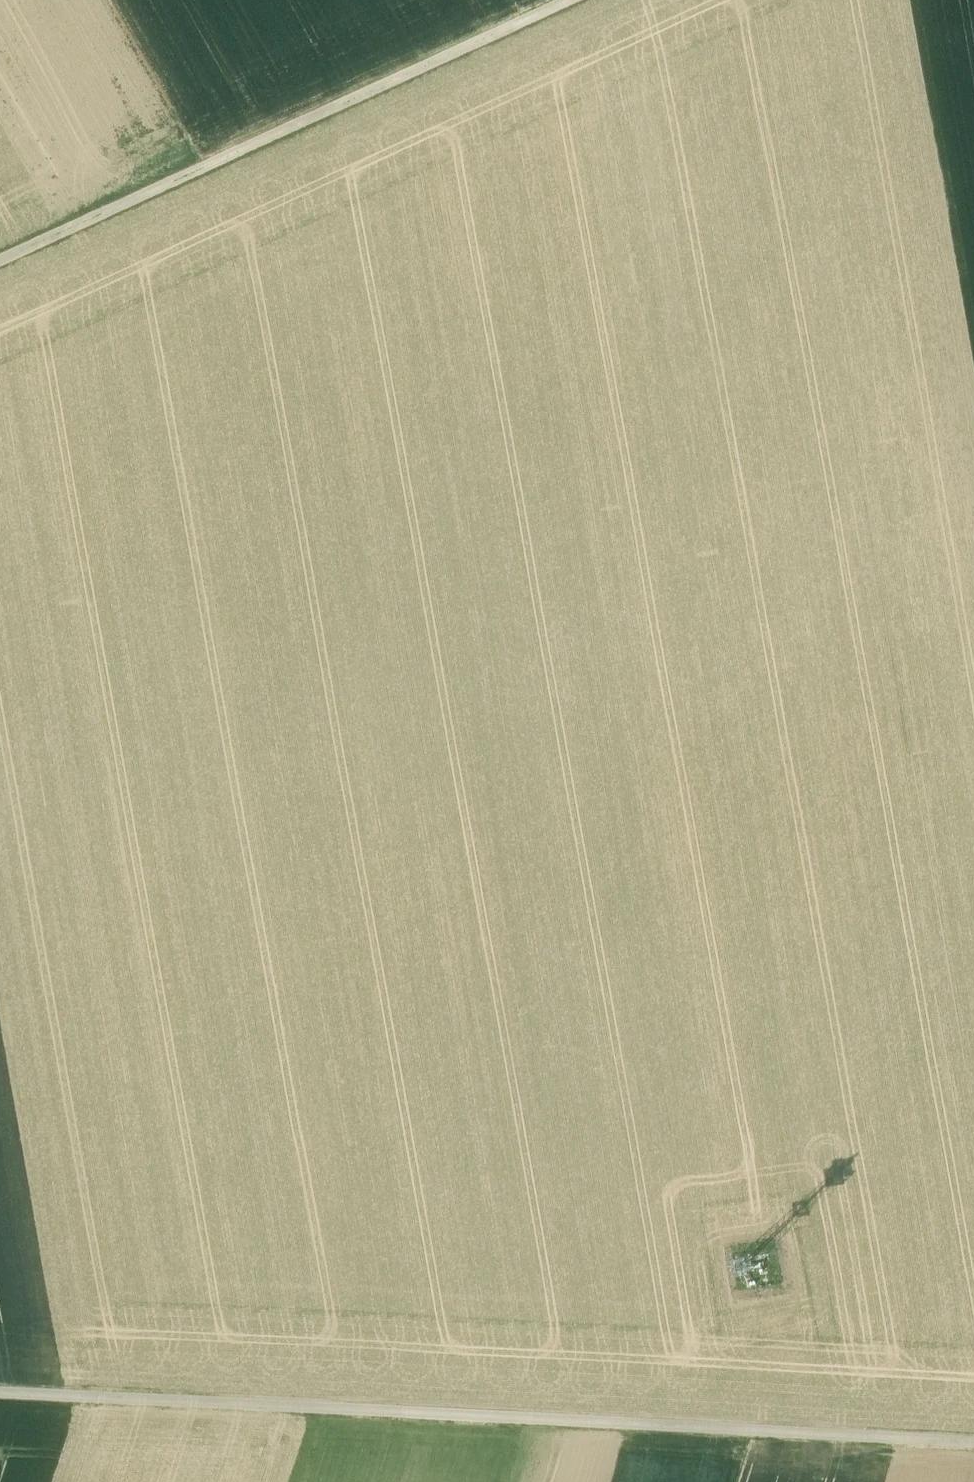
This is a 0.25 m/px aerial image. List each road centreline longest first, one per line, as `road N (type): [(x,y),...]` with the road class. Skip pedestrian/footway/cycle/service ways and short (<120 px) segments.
road 1 (track): [(973,1440),(0,1391)]
road 2 (track): [(569,0),(0,260)]

